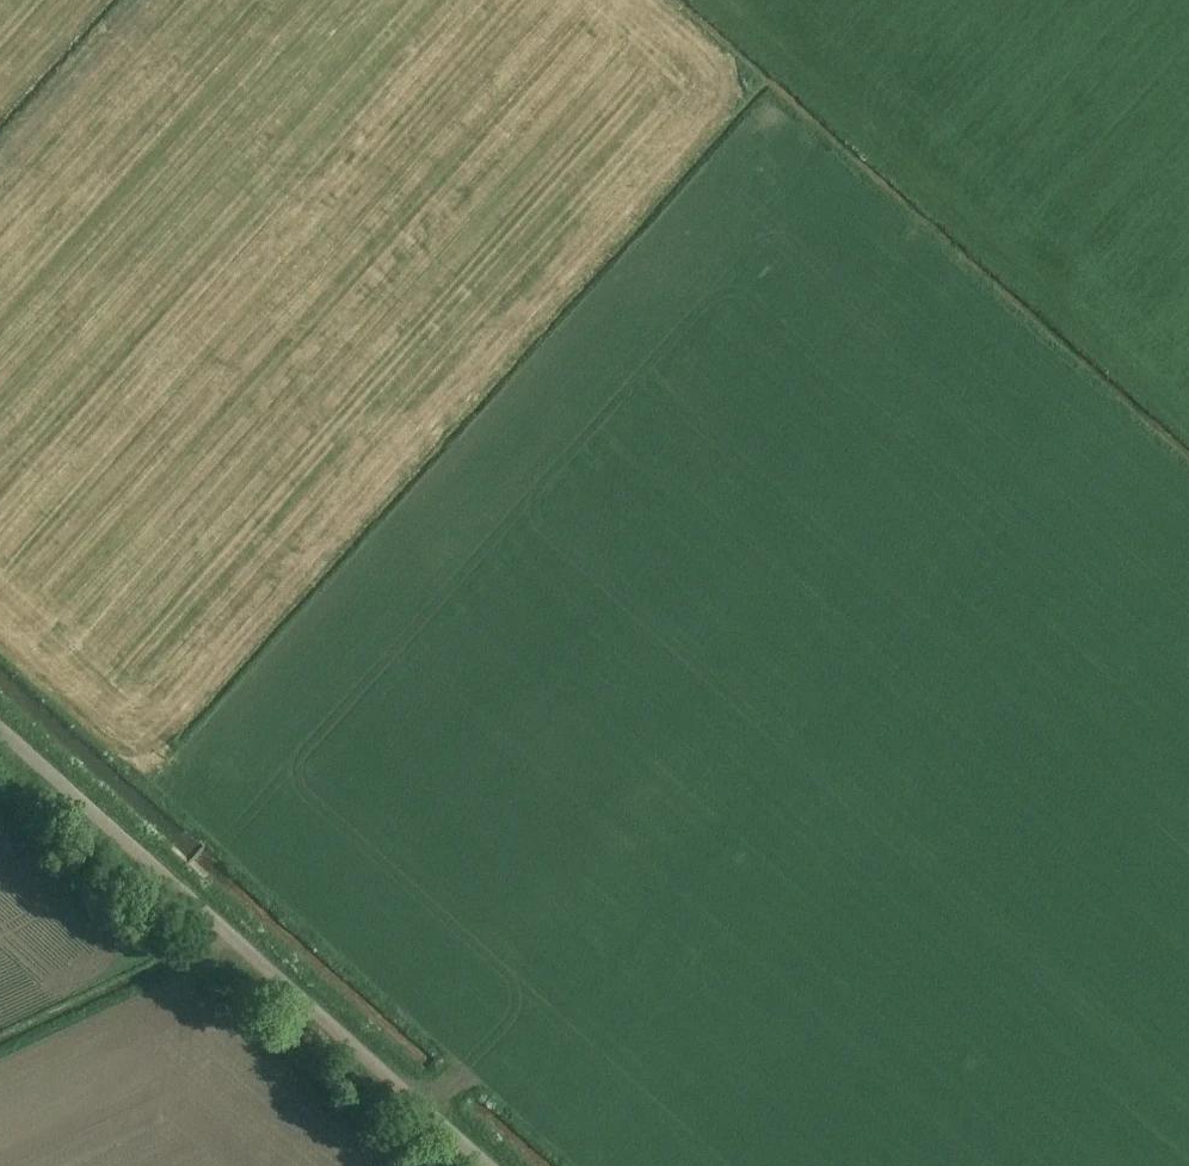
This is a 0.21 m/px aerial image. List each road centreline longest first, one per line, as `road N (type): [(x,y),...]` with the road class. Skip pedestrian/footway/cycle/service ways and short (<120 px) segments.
road 1 (unclassified): [(487,1165),(0,734)]

